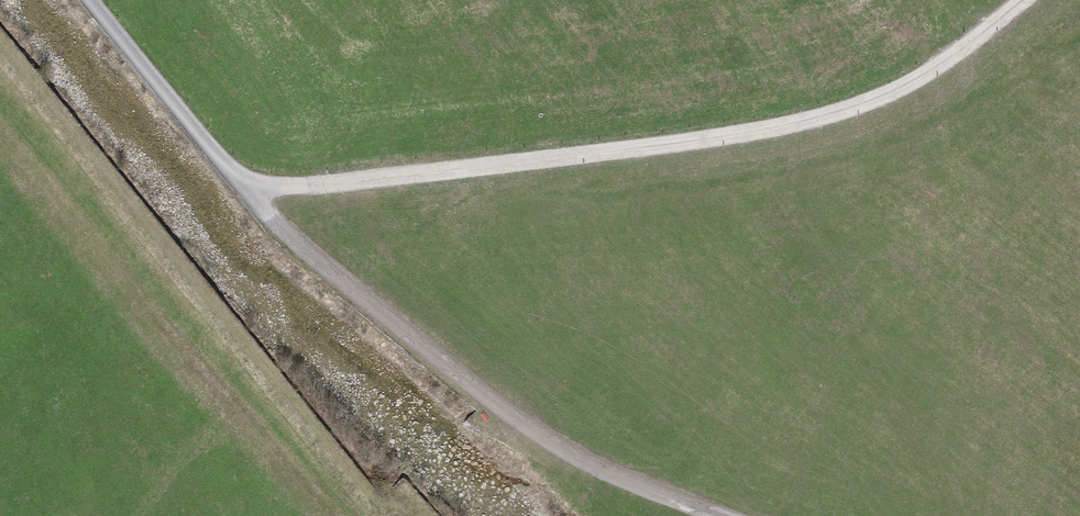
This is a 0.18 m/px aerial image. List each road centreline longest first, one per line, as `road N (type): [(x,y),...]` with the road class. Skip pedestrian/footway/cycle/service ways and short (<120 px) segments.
road 1 (track): [(244,187),(462,175),(822,123),(922,83),(1028,0)]
road 2 (track): [(715,515),(575,457),(371,307),(265,211),(90,0)]

